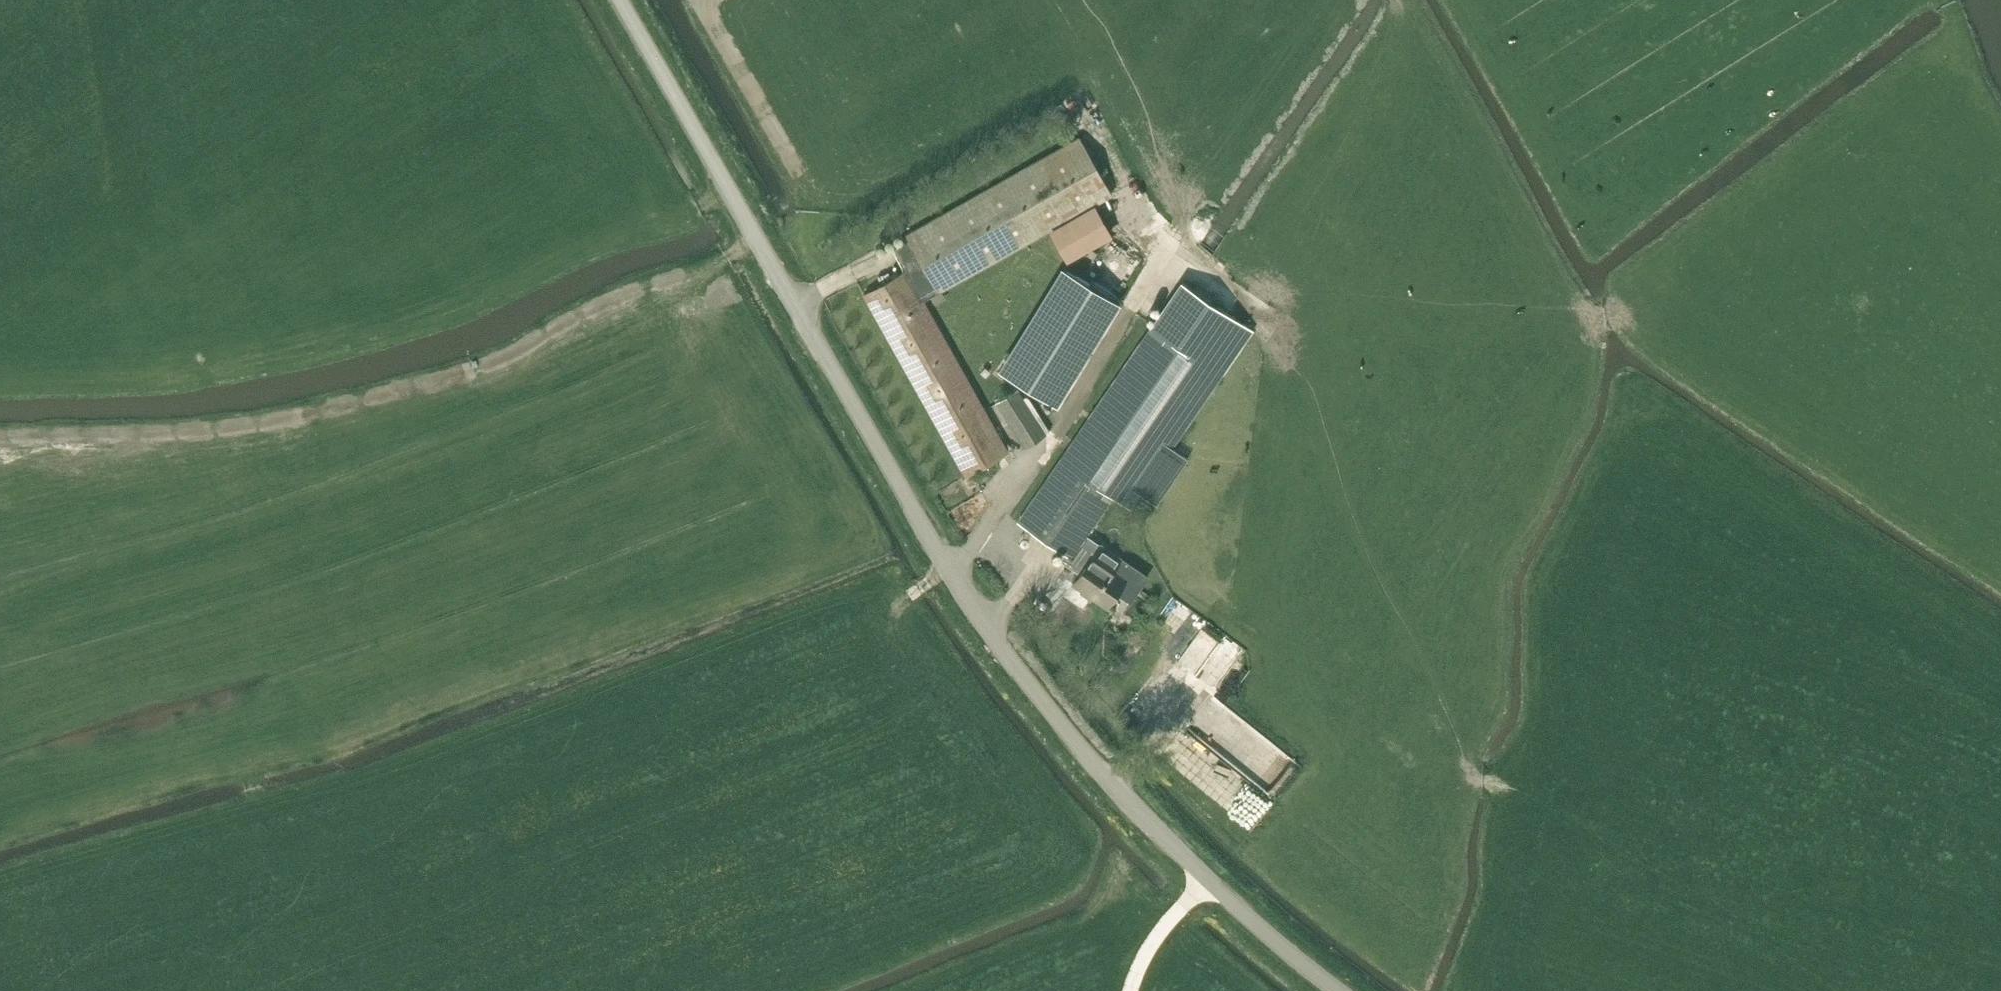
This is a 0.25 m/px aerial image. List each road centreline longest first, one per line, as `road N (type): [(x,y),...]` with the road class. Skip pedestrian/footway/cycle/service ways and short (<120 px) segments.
road 1 (unclassified): [(1338,990),(1147,821),(1020,671),(947,565),(620,0)]
road 2 (track): [(1147,821),(1091,927),(1075,990)]

